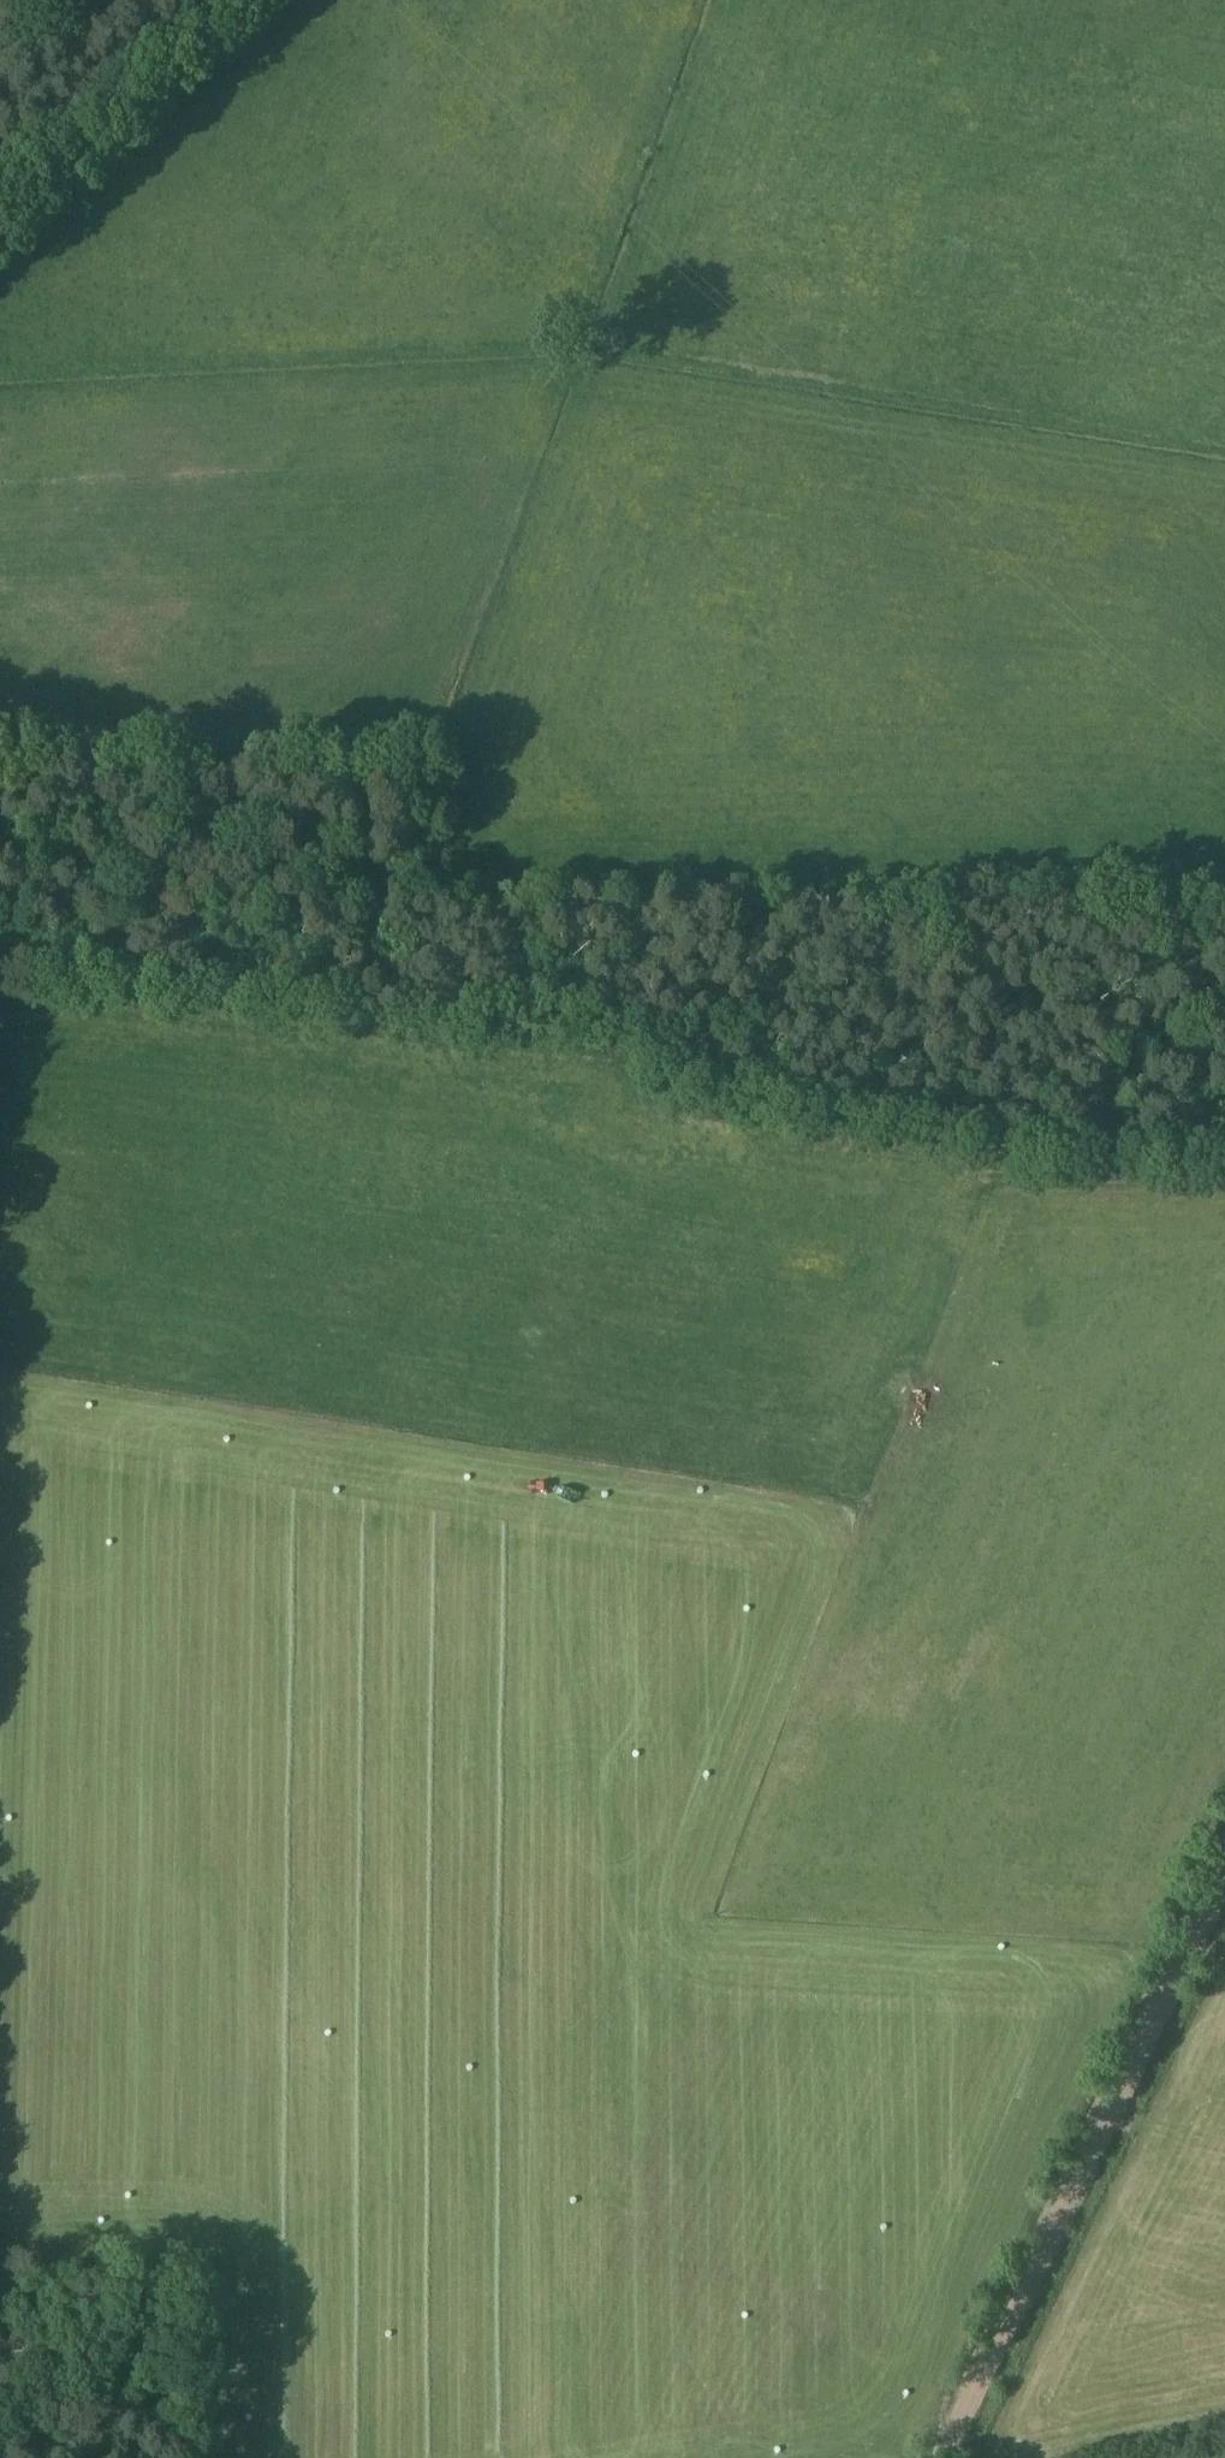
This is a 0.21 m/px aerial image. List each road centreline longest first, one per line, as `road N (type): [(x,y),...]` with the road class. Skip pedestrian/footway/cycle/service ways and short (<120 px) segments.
road 1 (track): [(1224,1881),(950,2457)]

